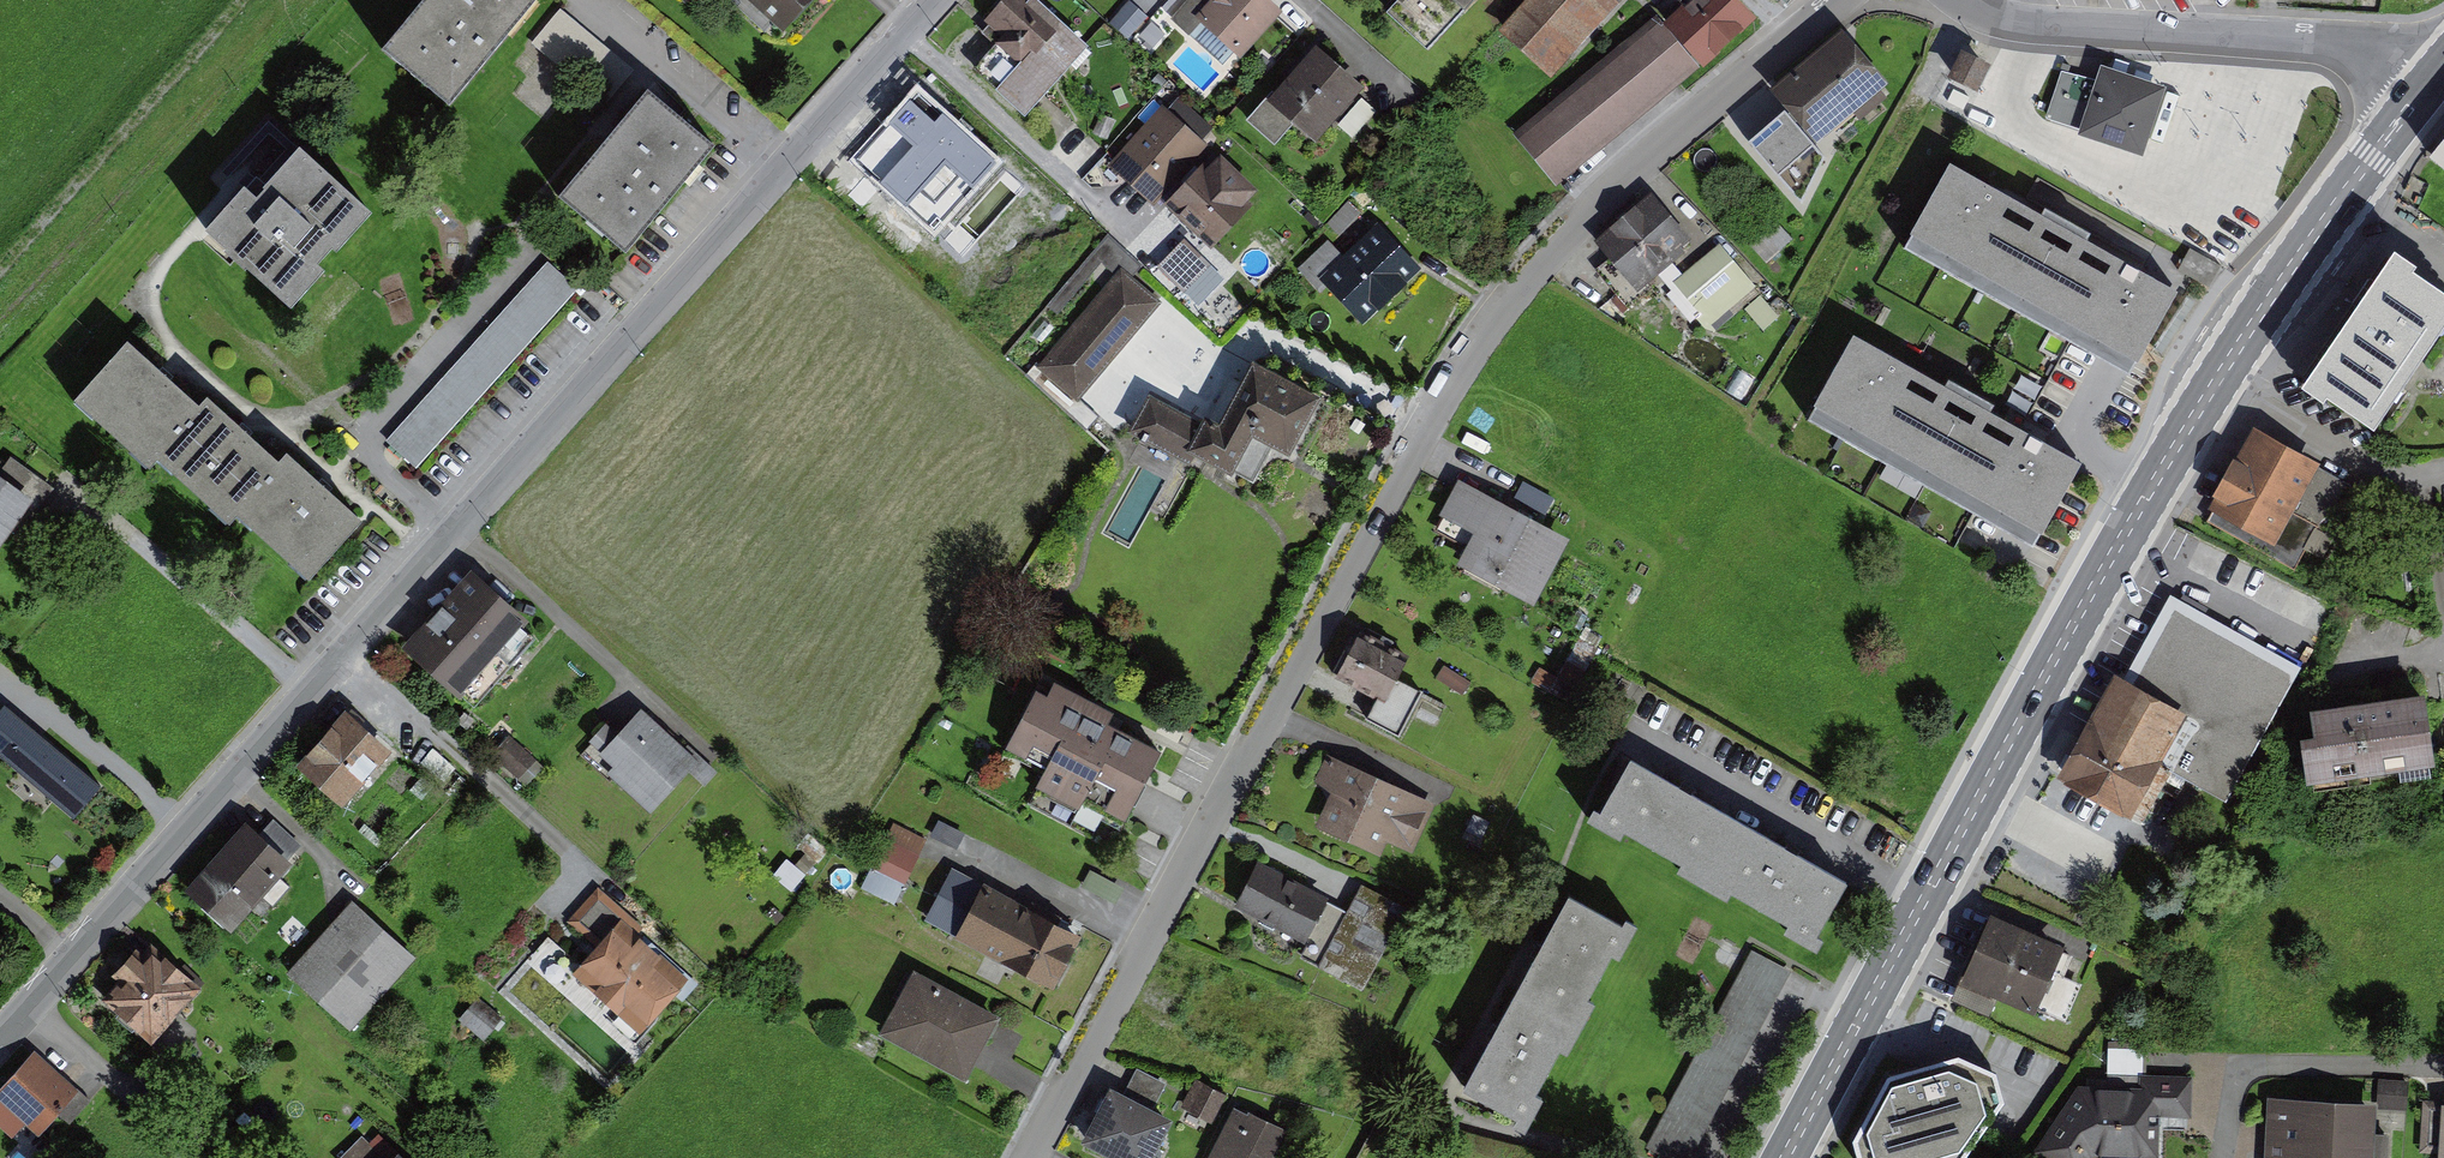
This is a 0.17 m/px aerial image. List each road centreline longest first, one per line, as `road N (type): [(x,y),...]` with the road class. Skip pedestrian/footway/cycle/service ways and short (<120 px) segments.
road 1 (residential): [(1034,1157),(1386,506),(1505,306),(1645,164),(1844,0)]
road 2 (residential): [(940,0),(0,1043)]
road 3 (primary): [(1792,1157),(2222,378),(2443,74)]
road 4 (residential): [(2012,17),(2345,43),(2410,55),(2443,73)]

